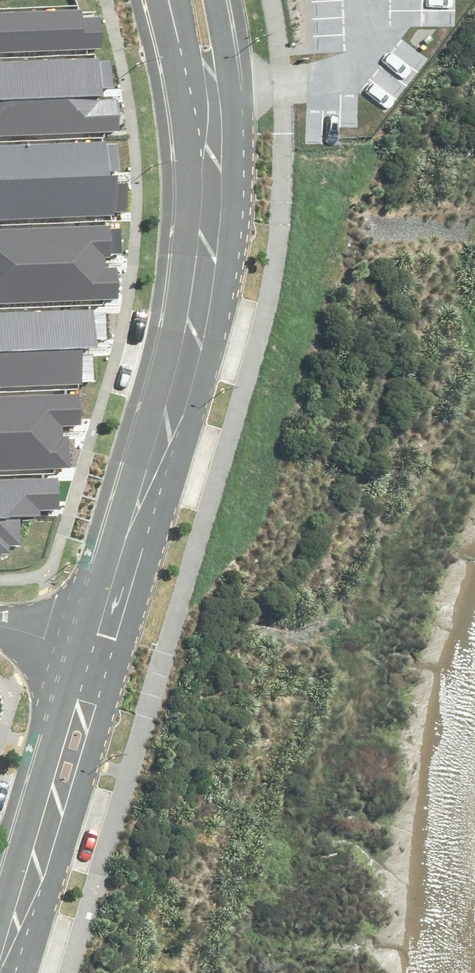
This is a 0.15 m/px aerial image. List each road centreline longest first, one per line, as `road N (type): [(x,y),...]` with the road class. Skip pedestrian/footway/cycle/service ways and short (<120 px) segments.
road 1 (residential): [(212,168),(197,329),(99,659)]
road 2 (residential): [(99,659),(5,972)]
road 3 (residential): [(212,168),(168,0)]
road 4 (residential): [(217,0),(226,53),(212,168)]

